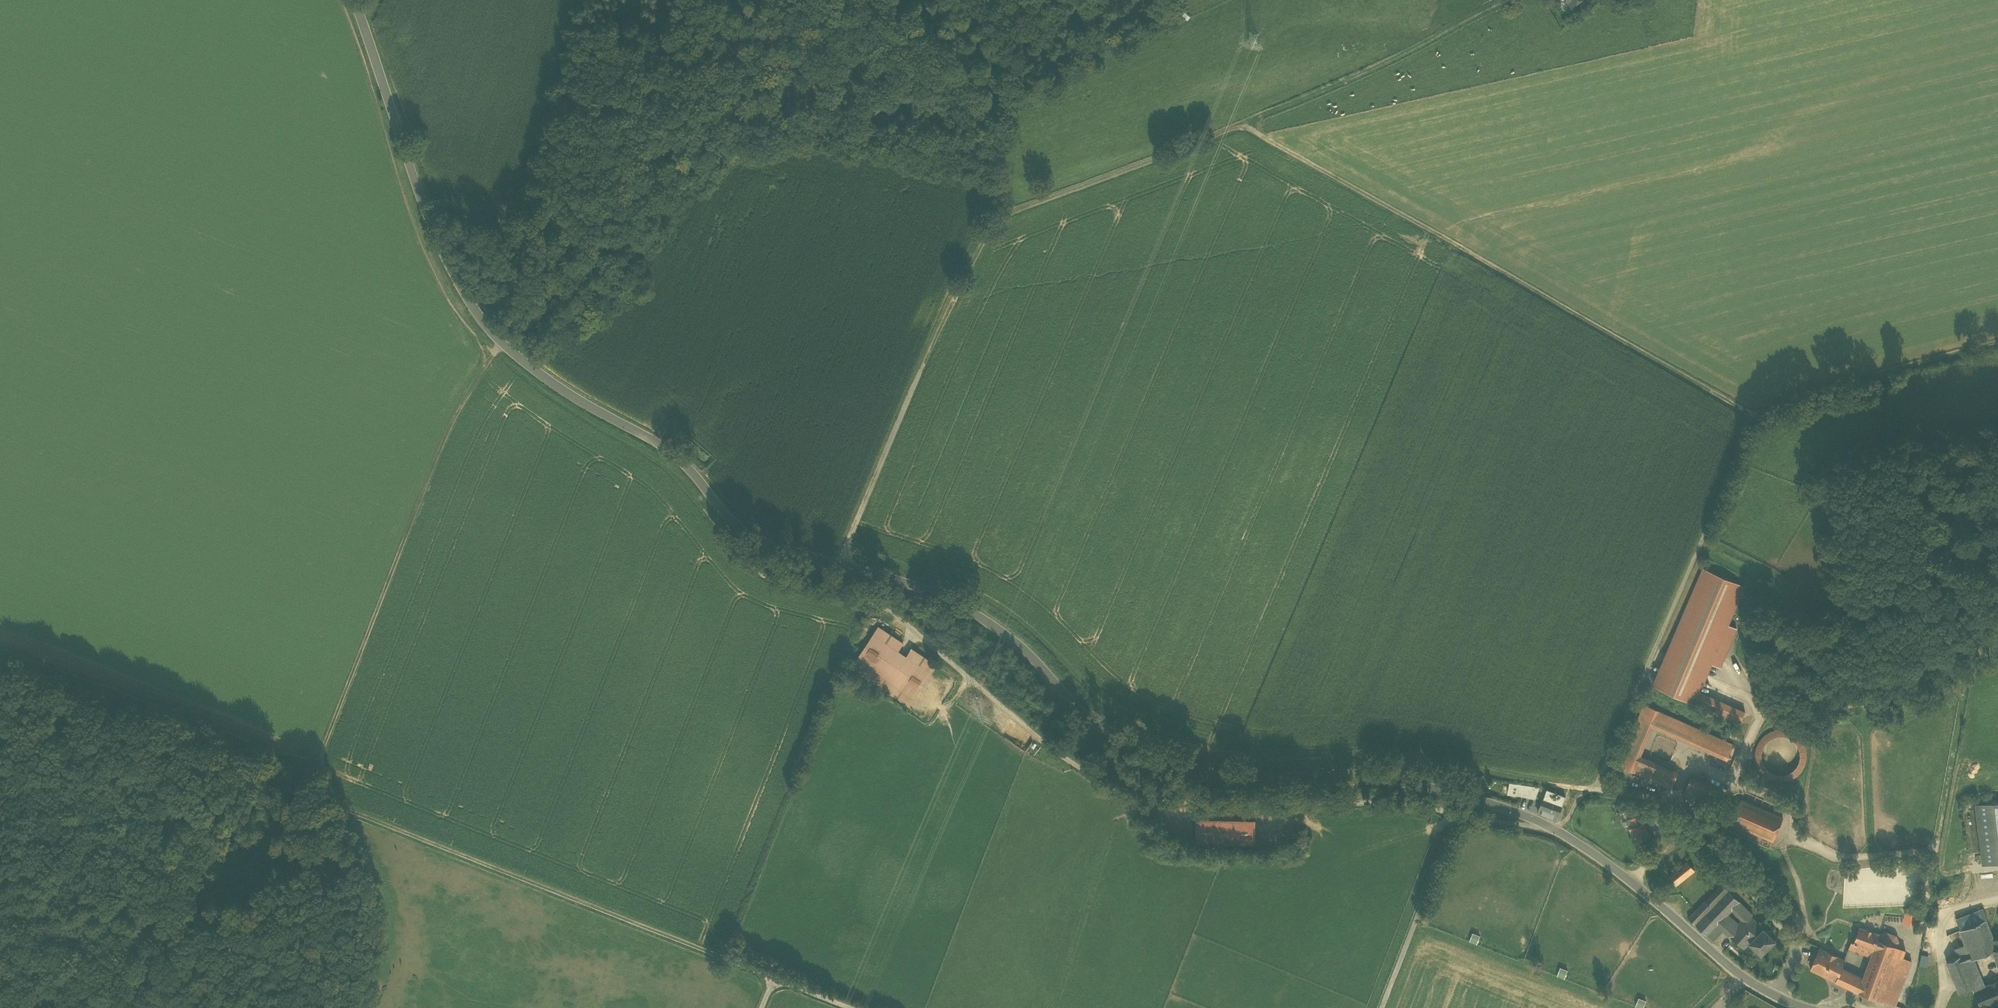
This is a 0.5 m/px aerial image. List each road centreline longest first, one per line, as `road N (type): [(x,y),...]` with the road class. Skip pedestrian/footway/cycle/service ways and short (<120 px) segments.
road 1 (tertiary): [(1805,1007),(1747,981),(1626,875),(1560,833),(1470,798),(1364,778),(1193,774),(1104,727),(969,613),(747,539),(685,466),(548,381),(476,314),(440,247),(354,0)]
road 2 (track): [(685,59),(701,101),(572,277),(459,408),(321,761)]
road 3 (track): [(1593,789),(1368,756),(1199,753),(1115,714),(982,596),(846,551)]
road 4 (track): [(1560,833),(1412,806),(1117,802),(889,611)]
road 5 (track): [(845,568),(977,244),(1006,211),(1234,123)]
road 6 (track): [(1234,123),(1753,416)]
road 7 (track): [(321,761),(337,803),(774,977)]
road 8 (track): [(1753,416),(1593,789)]
road 9 (track): [(0,651),(286,757),(321,761)]
road 10 (track): [(1593,789),(1669,799),(1692,812),(1796,947),(1778,998)]
road 11 (track): [(87,1007),(286,757)]
road 12 (track): [(1500,0),(1234,123)]
road 13 (track): [(1997,344),(1753,416)]
road 14 (track): [(337,803),(378,918),(348,1007)]
road 15 (track): [(1380,1007),(1457,816)]

